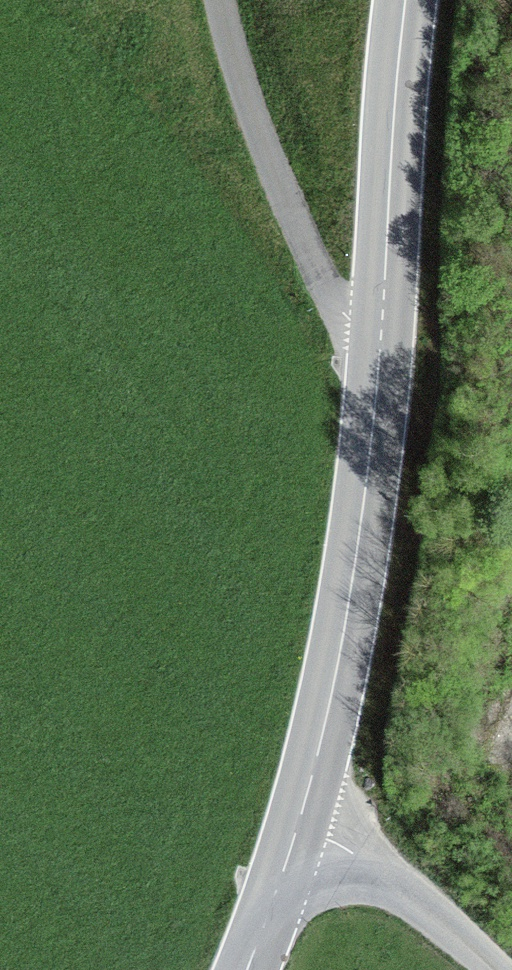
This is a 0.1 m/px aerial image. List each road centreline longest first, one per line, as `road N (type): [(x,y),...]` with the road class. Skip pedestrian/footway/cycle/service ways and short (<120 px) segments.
road 1 (residential): [(384,427),(259,152),(208,28),(206,0)]
road 2 (tertiary): [(384,427),(402,185),(427,0)]
road 3 (tertiary): [(303,830),(377,524),(384,427)]
road 4 (unclassified): [(303,830),(478,969)]
road 5 (tertiary): [(248,969),(303,830)]

